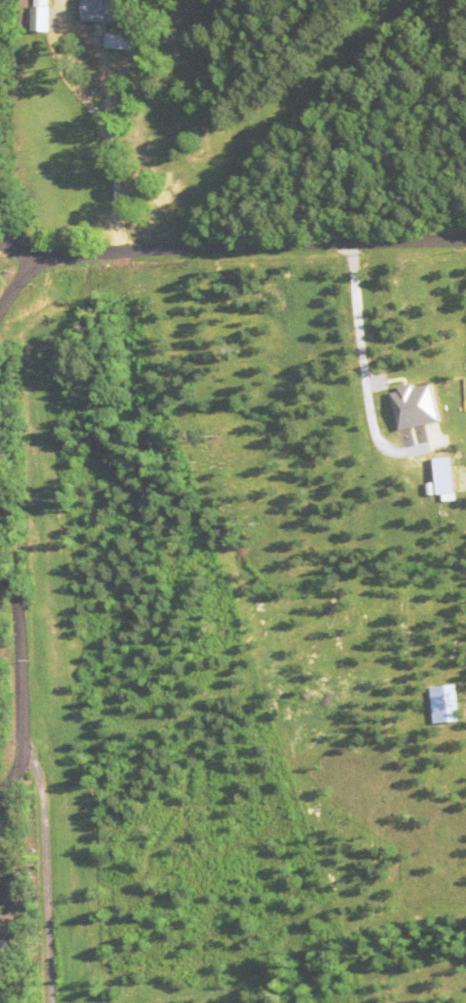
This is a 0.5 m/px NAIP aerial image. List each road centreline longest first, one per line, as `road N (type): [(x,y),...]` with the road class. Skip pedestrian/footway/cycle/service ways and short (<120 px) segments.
road 1 (residential): [(29,258),(465,239)]
road 2 (residential): [(0,797),(25,755),(5,636),(0,414)]
road 3 (residential): [(25,755),(37,761),(49,790),(47,1002)]

